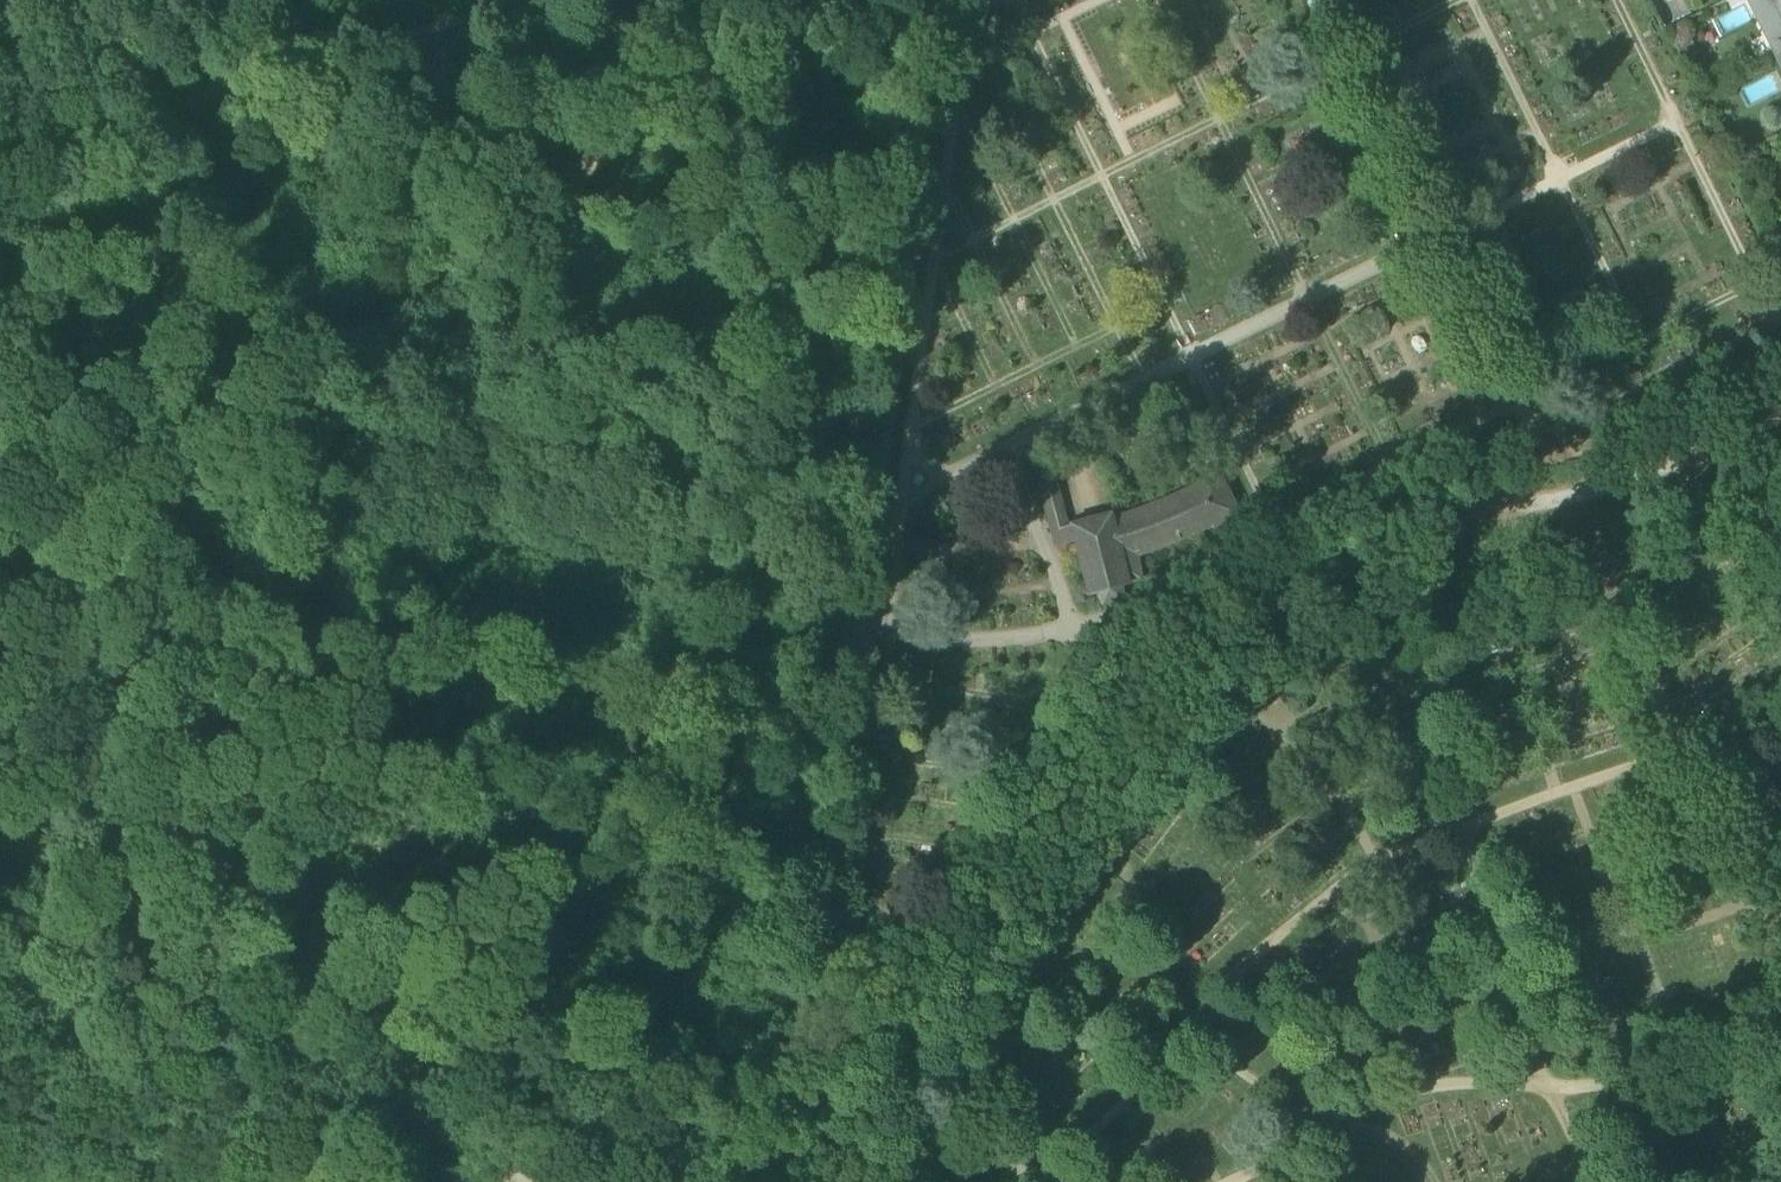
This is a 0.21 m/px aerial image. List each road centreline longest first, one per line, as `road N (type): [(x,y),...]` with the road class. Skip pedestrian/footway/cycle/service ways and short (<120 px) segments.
road 1 (track): [(1070,631),(937,641),(848,618)]

